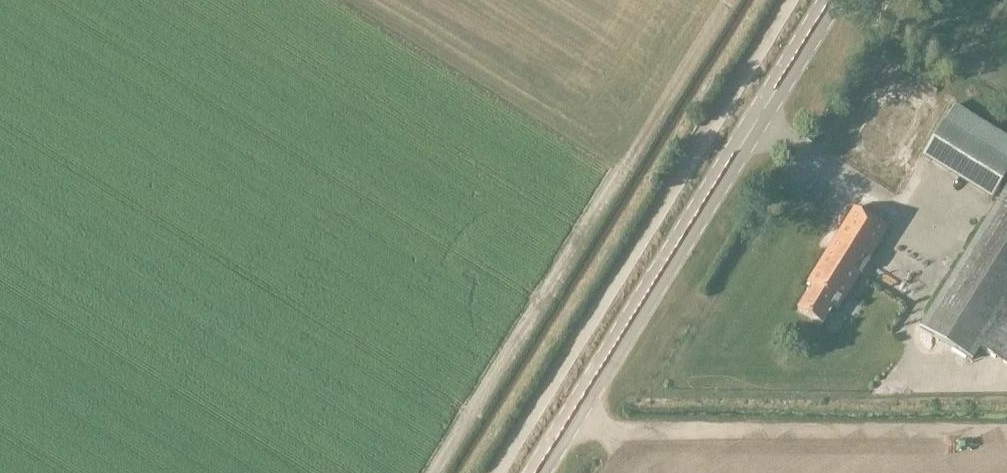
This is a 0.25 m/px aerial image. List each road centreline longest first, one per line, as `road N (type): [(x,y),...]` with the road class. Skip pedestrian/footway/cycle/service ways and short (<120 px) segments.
road 1 (track): [(434,472),(728,0)]
road 2 (secondary): [(538,472),(831,0)]

